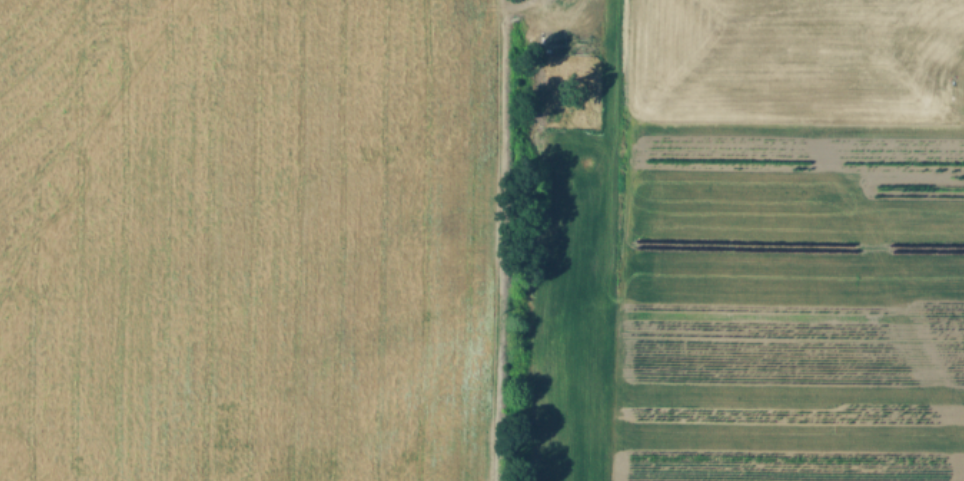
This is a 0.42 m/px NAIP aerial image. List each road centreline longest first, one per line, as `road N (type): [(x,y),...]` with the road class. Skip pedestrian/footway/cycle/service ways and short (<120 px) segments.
road 1 (track): [(546,0),(500,5),(497,12),(491,480)]

